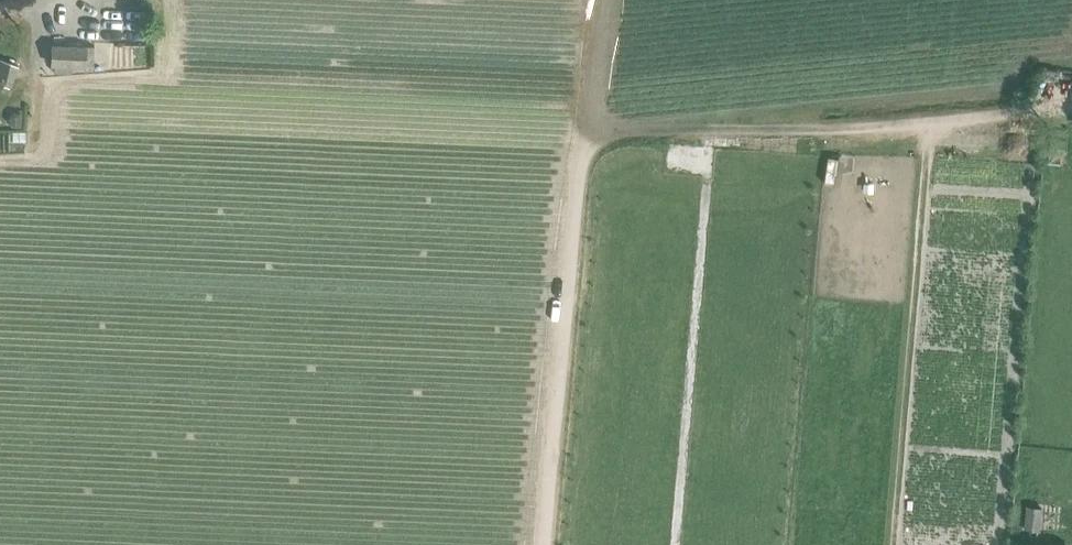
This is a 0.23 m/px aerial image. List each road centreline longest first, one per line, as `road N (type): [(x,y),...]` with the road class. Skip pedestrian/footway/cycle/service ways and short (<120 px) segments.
road 1 (track): [(546,544),(610,0)]

